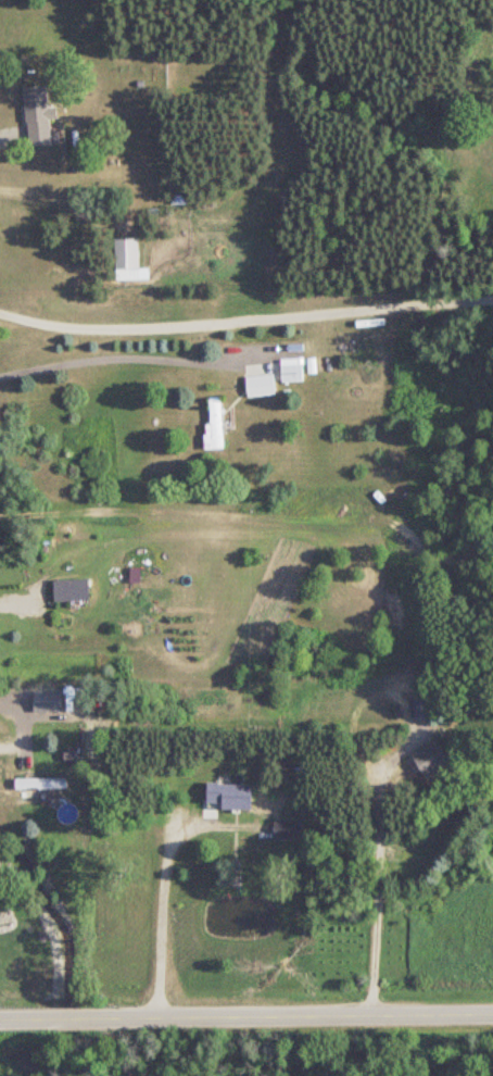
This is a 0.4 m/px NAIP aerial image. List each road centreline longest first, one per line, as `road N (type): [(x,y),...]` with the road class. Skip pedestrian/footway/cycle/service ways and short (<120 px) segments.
road 1 (tertiary): [(97,1011),(492,1010)]

